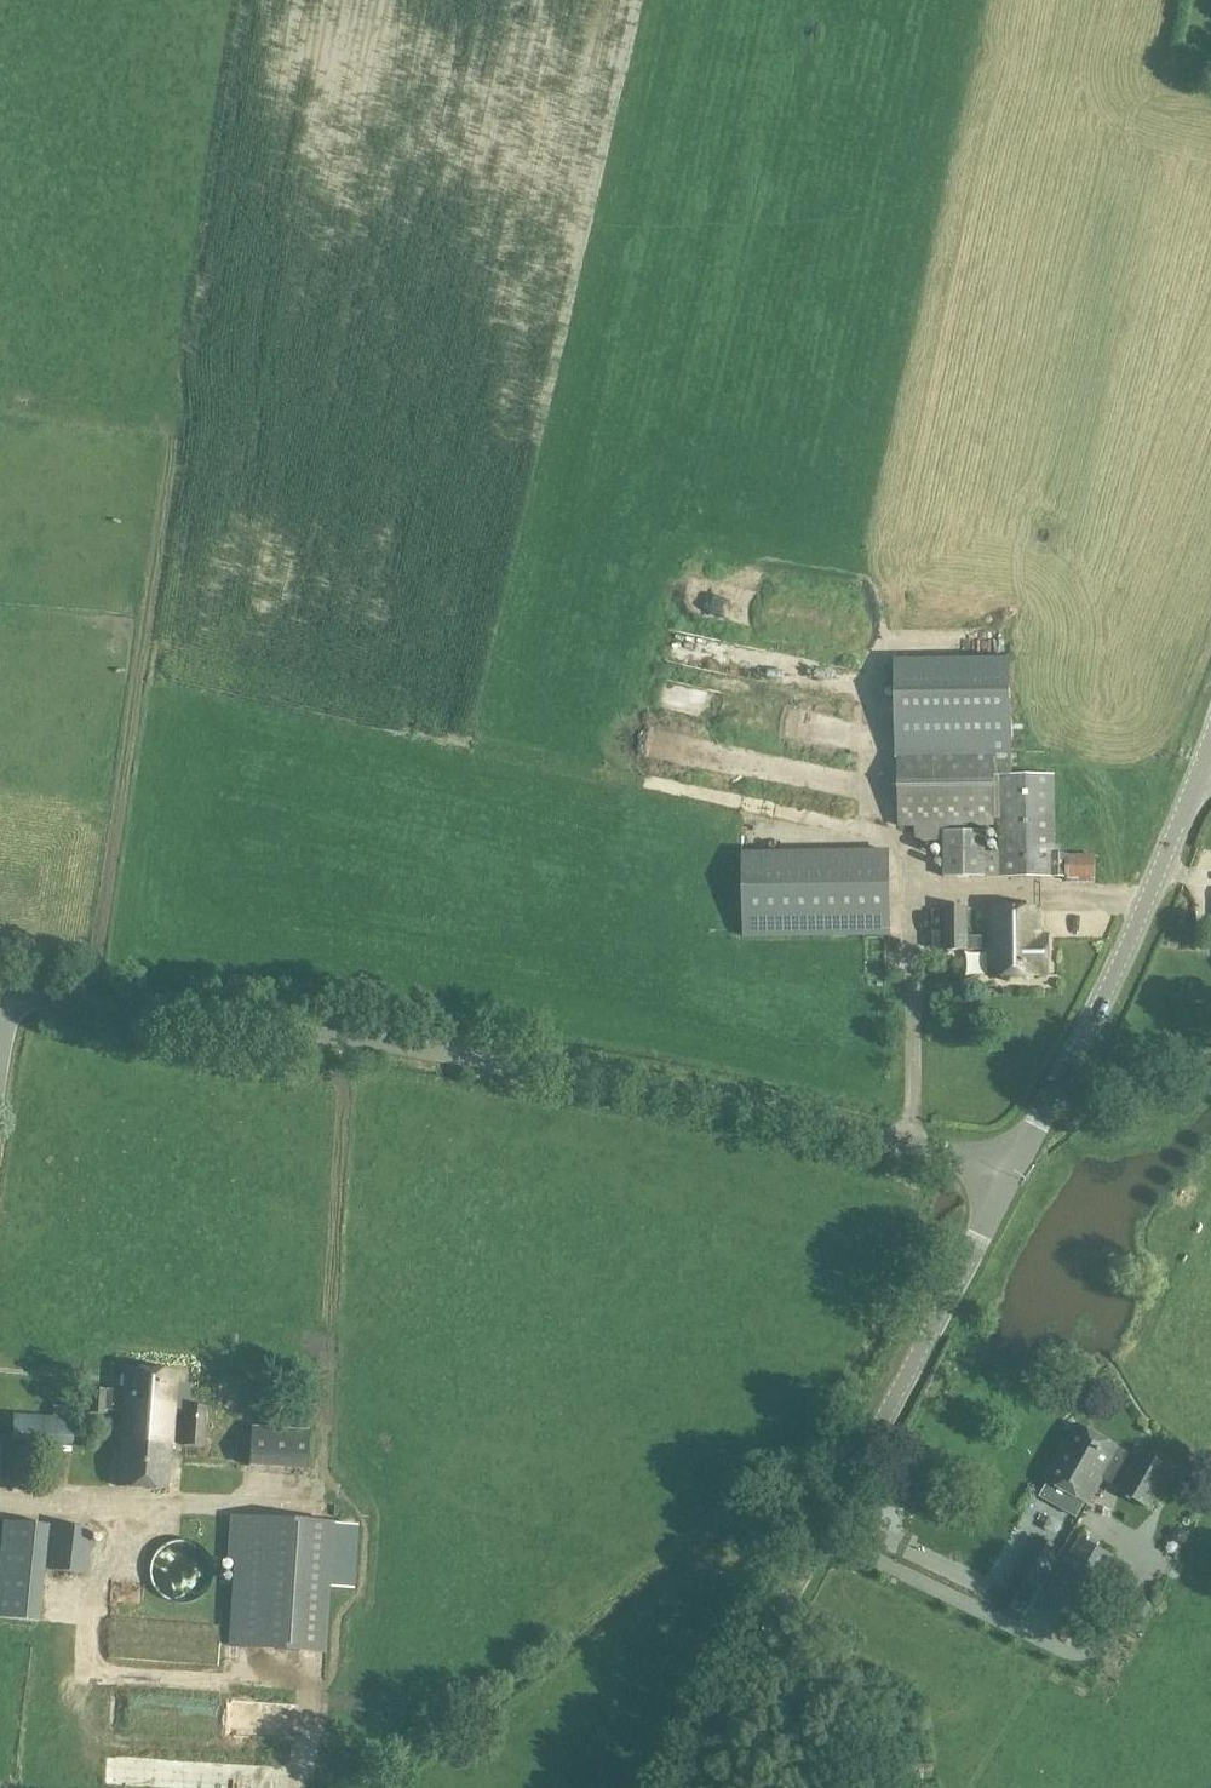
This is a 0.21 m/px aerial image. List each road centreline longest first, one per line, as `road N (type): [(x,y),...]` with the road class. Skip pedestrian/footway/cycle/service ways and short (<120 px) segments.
road 1 (unclassified): [(1014,1164),(654,1089),(16,996)]
road 2 (tertiary): [(682,1787),(1014,1164)]
road 3 (tertiary): [(1014,1164),(1114,979),(1205,761)]
road 4 (track): [(851,1787),(805,1645),(773,1615)]

